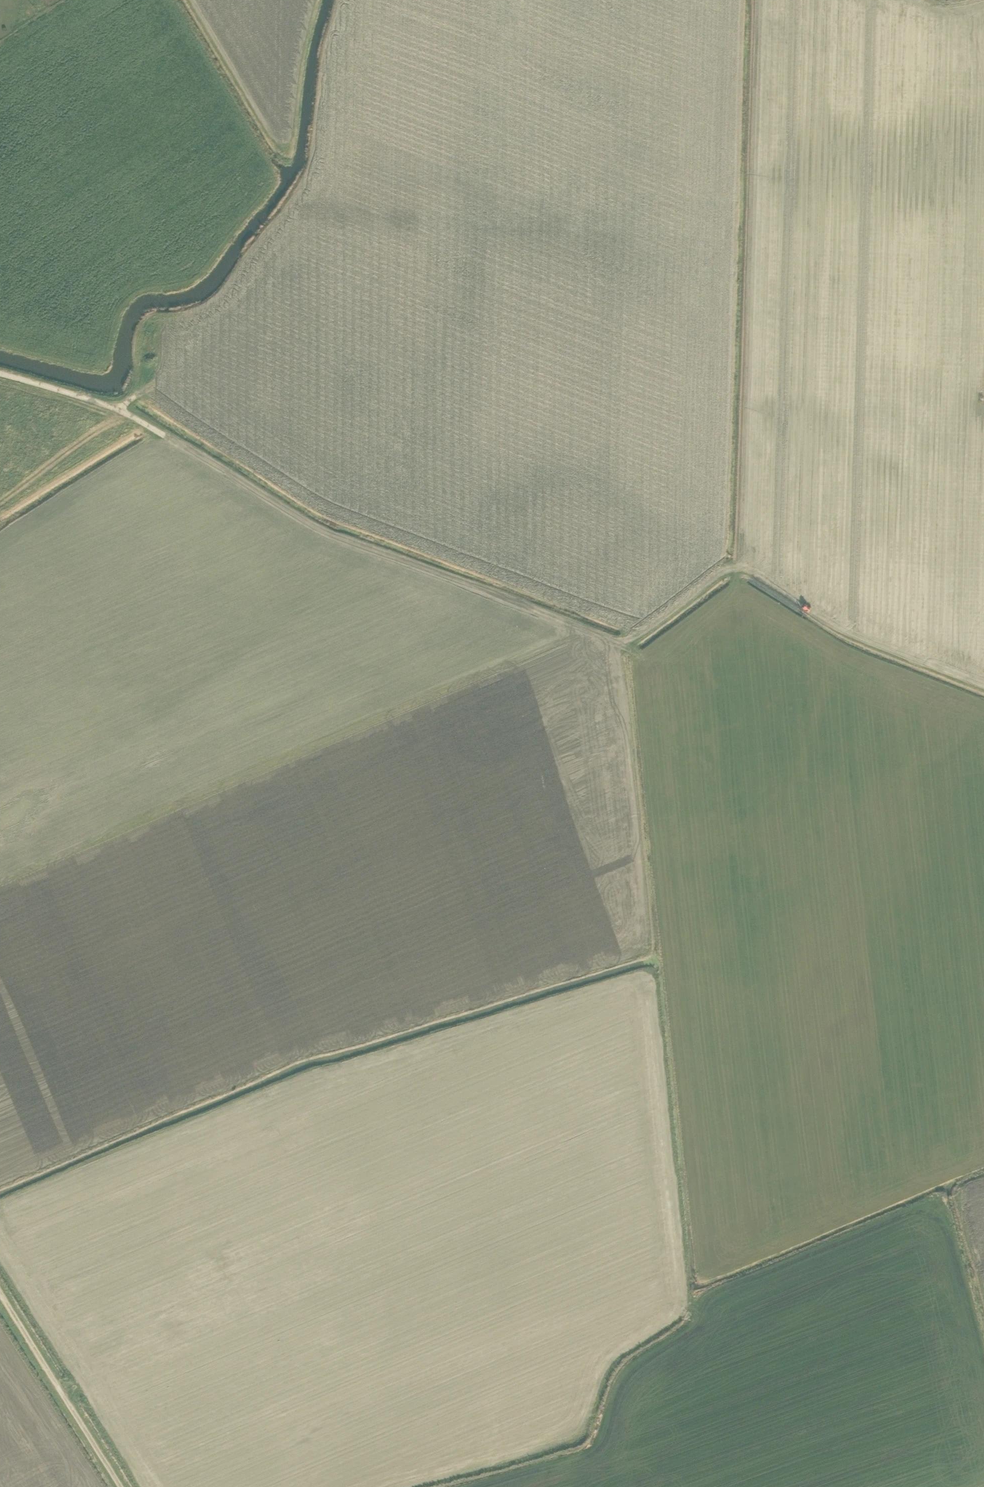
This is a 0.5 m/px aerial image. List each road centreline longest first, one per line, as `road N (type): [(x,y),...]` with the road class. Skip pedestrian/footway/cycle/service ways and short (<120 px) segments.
road 1 (track): [(107,1486),(0,1319)]

